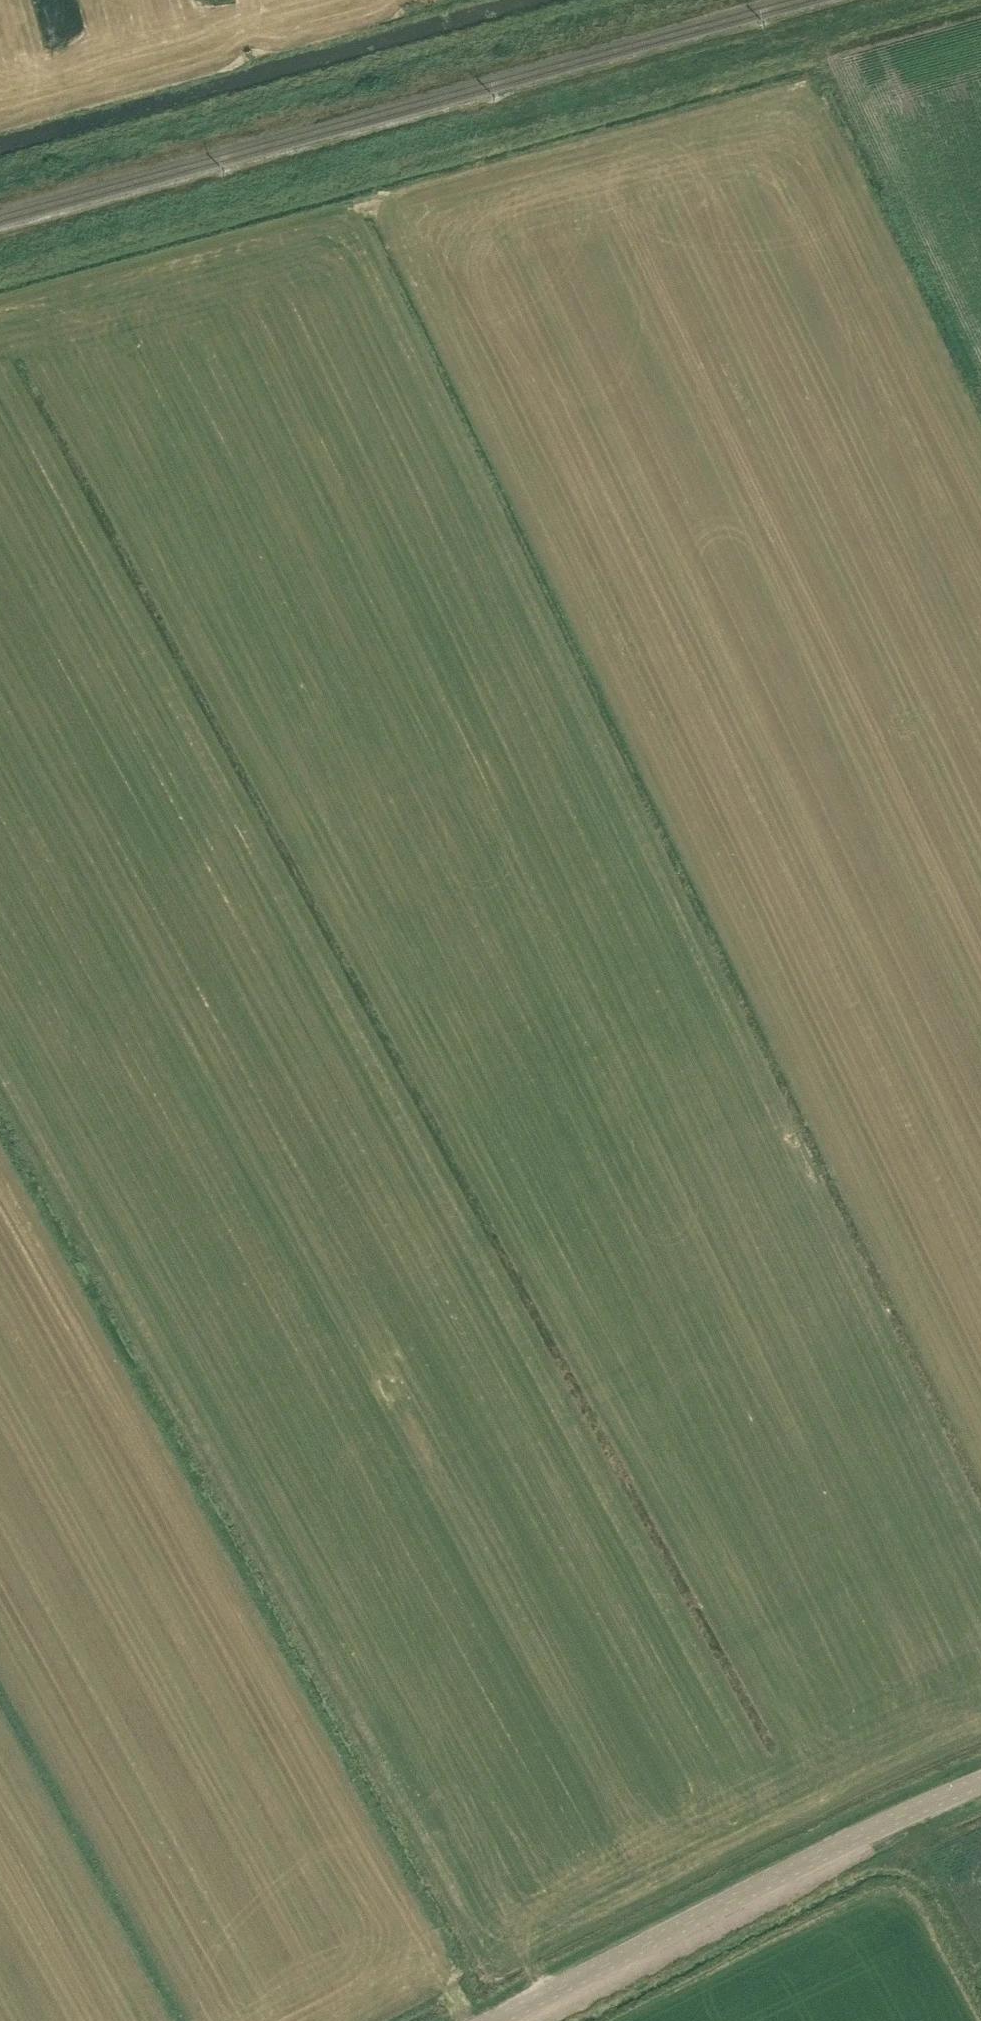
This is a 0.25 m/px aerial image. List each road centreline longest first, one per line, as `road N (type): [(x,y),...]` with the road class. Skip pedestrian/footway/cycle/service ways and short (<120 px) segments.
road 1 (tertiary): [(516,2020),(980,1789)]

